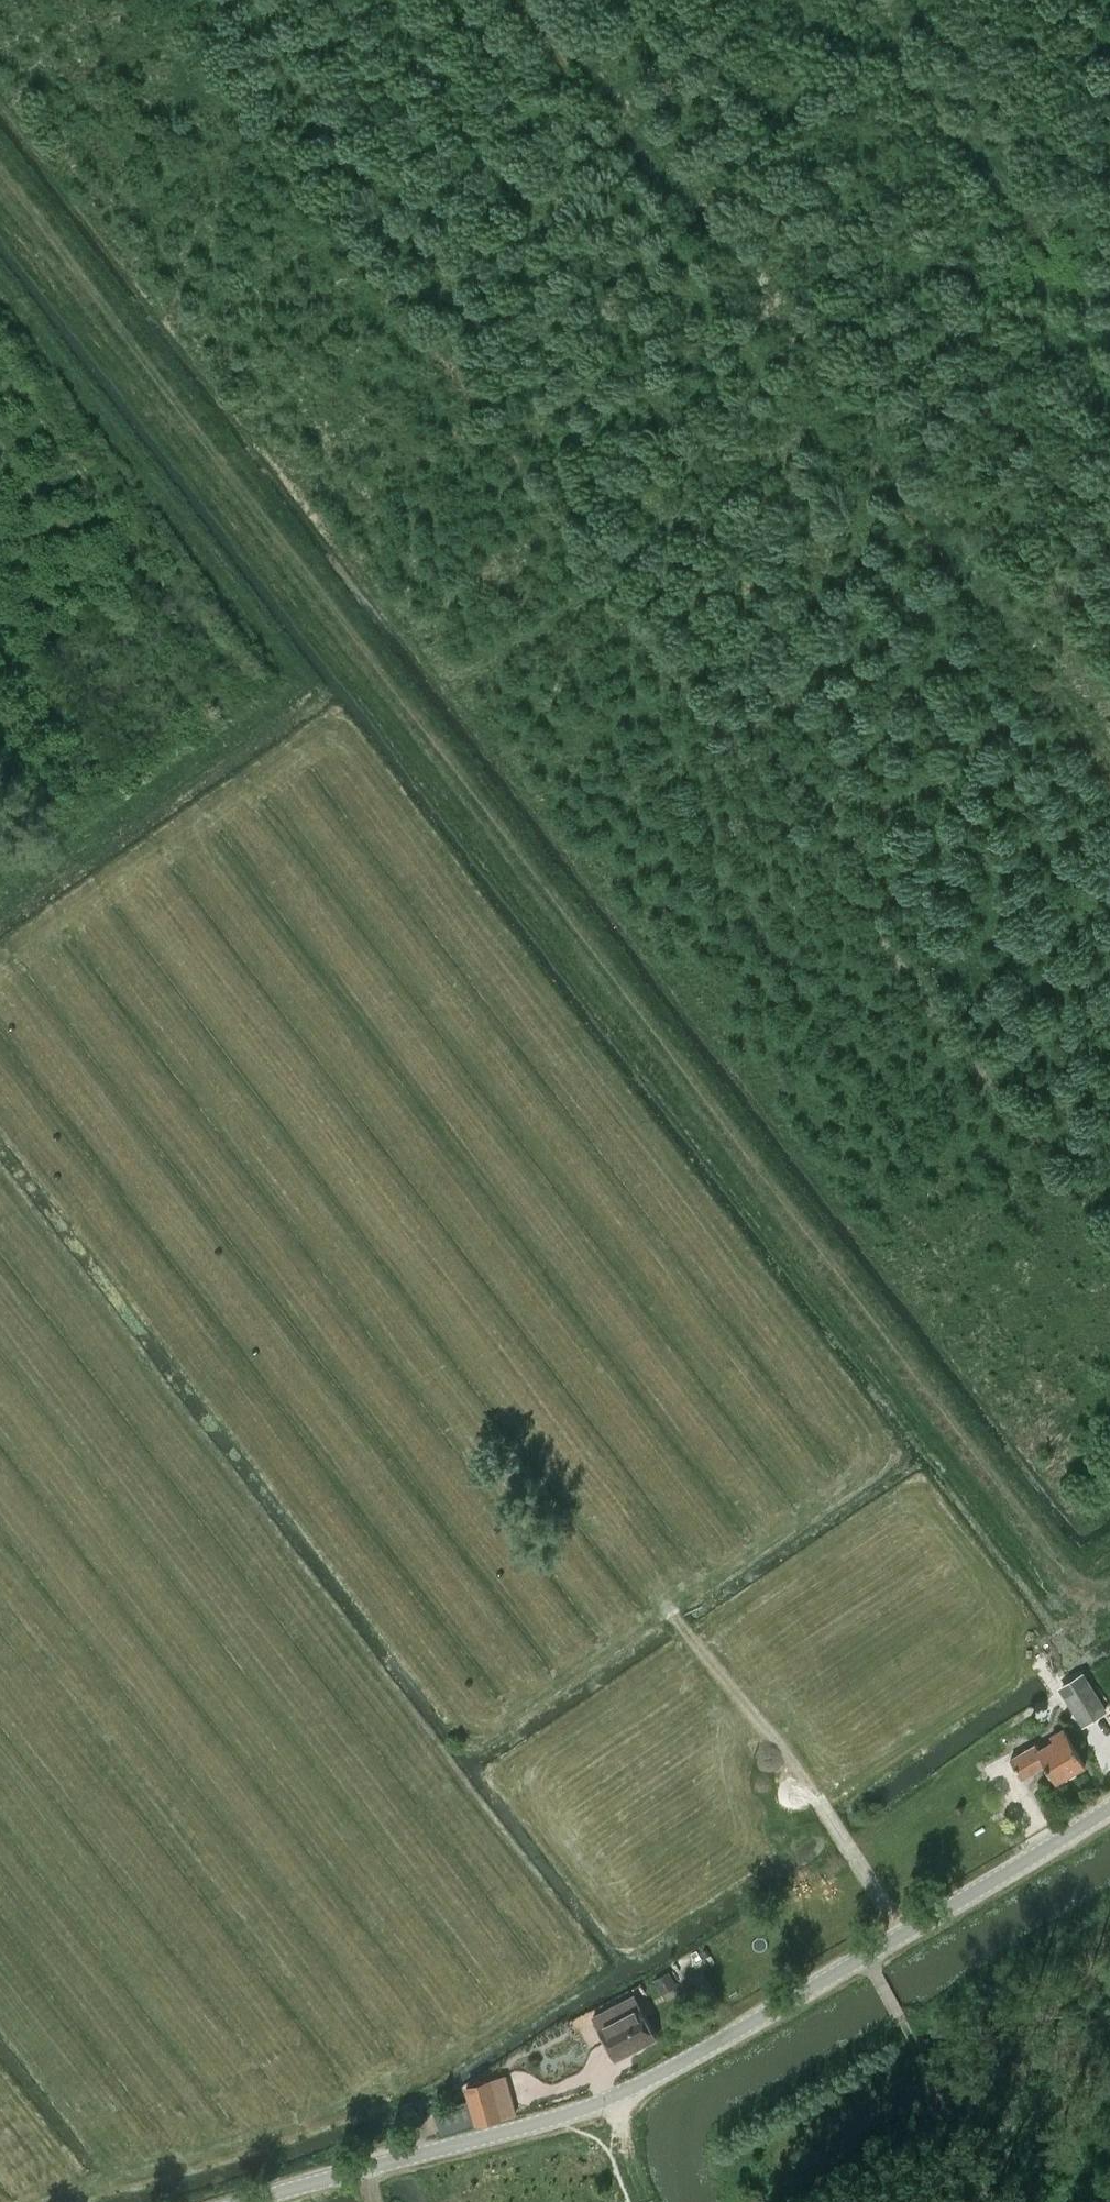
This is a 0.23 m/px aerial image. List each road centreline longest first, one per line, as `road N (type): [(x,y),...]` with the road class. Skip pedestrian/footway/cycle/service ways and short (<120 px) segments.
road 1 (unclassified): [(281,2201),(623,2097),(1109,1803)]

